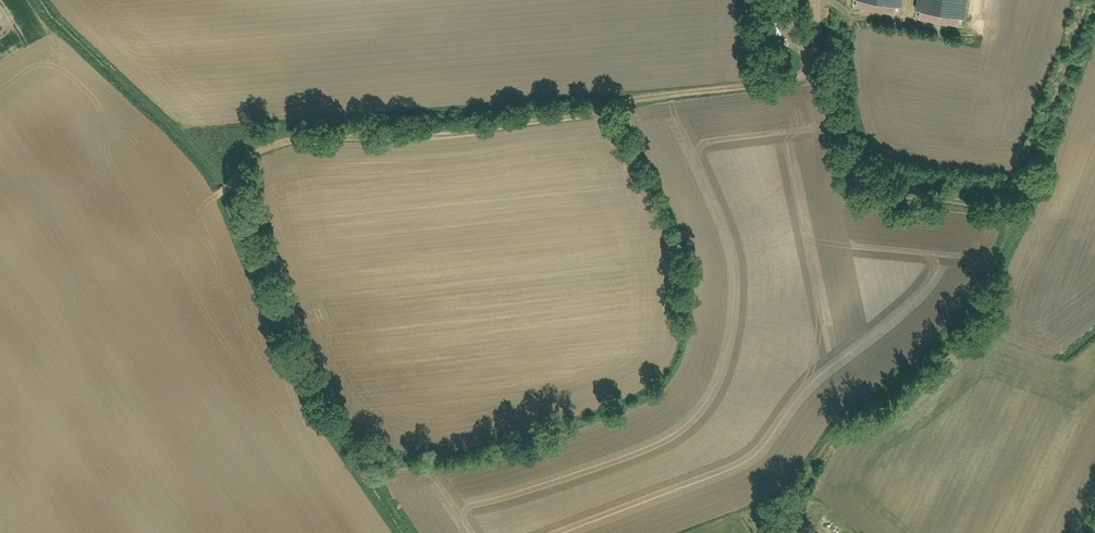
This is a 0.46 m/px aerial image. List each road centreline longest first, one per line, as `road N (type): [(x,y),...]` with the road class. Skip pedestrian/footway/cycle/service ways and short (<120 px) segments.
road 1 (track): [(212,200),(245,160),(274,143),(502,124),(806,77),(828,0)]

